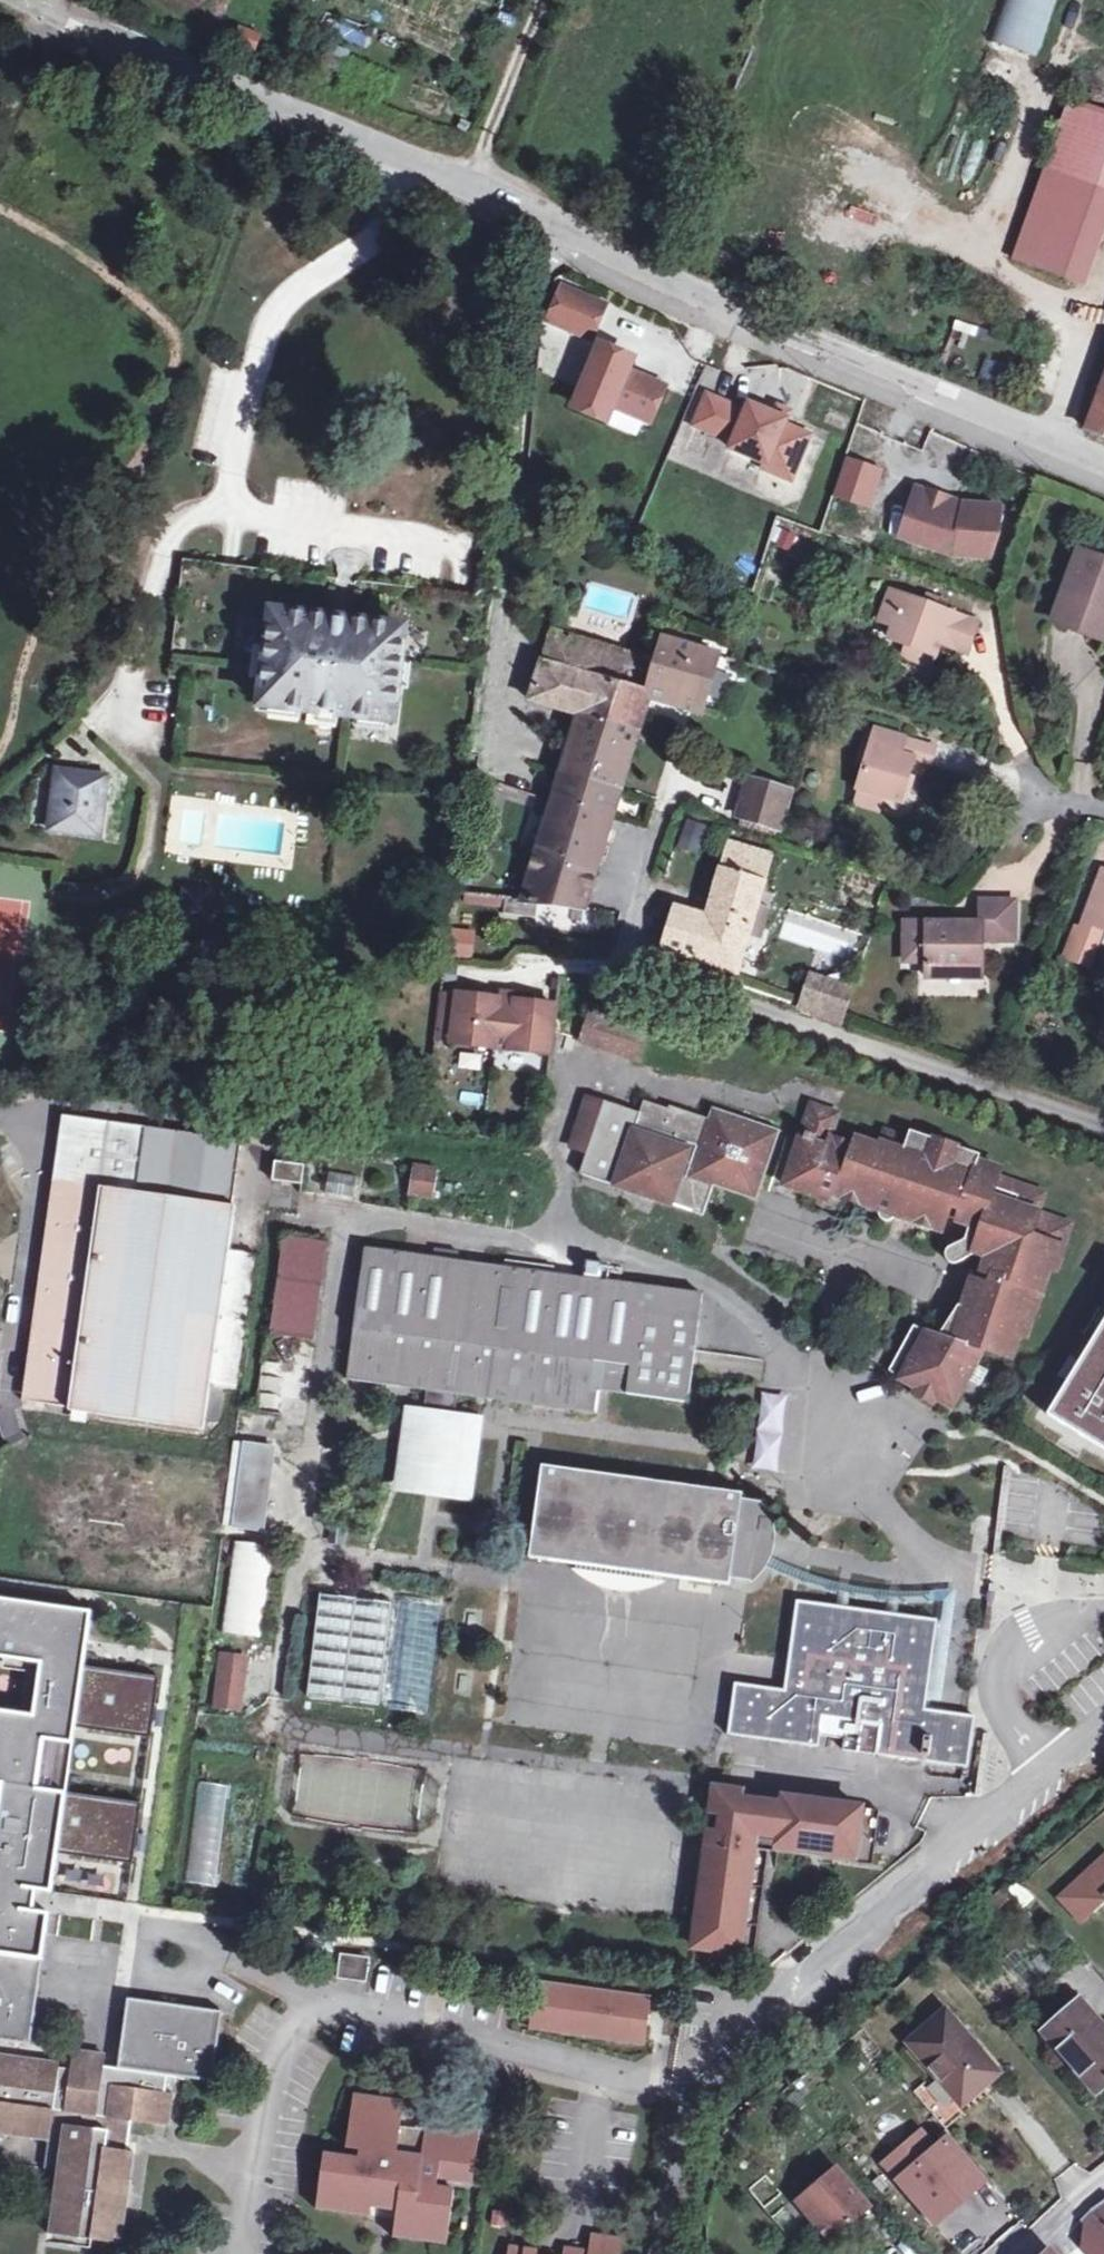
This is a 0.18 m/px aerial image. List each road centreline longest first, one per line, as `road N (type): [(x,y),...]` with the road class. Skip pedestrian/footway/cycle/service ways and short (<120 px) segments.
road 1 (residential): [(19,0),(412,164),(808,345),(1103,464)]
road 2 (residential): [(632,959),(1103,1130)]
road 3 (residential): [(1103,1724),(787,2000)]
road 4 (residential): [(787,2000),(776,2030),(718,2077),(681,2122),(644,2253)]
road 5 (track): [(470,194),(541,0)]

